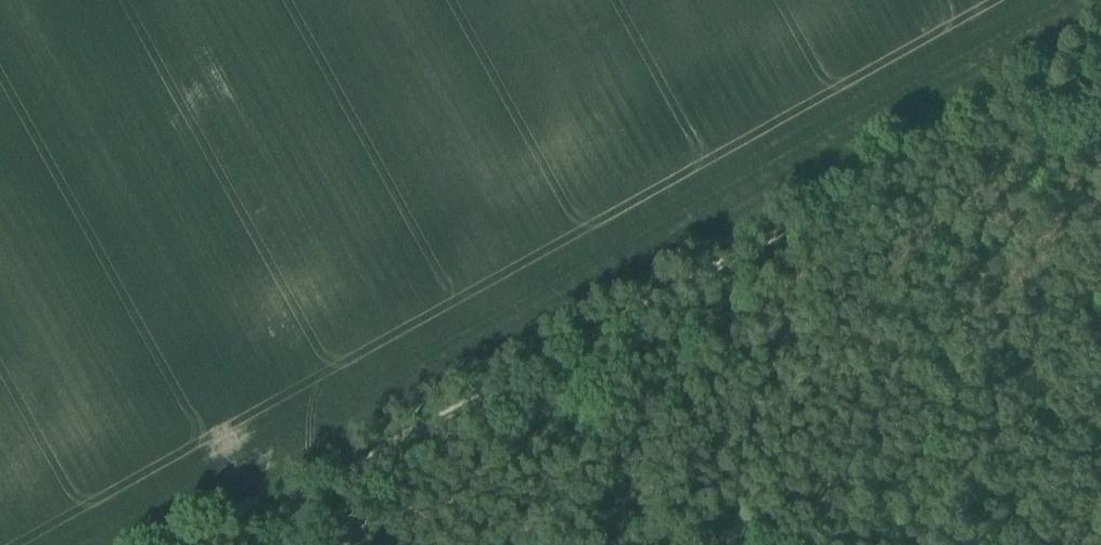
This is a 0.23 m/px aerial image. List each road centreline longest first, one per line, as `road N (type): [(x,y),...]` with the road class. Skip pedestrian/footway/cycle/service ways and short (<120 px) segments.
road 1 (track): [(1100,44),(193,544)]

